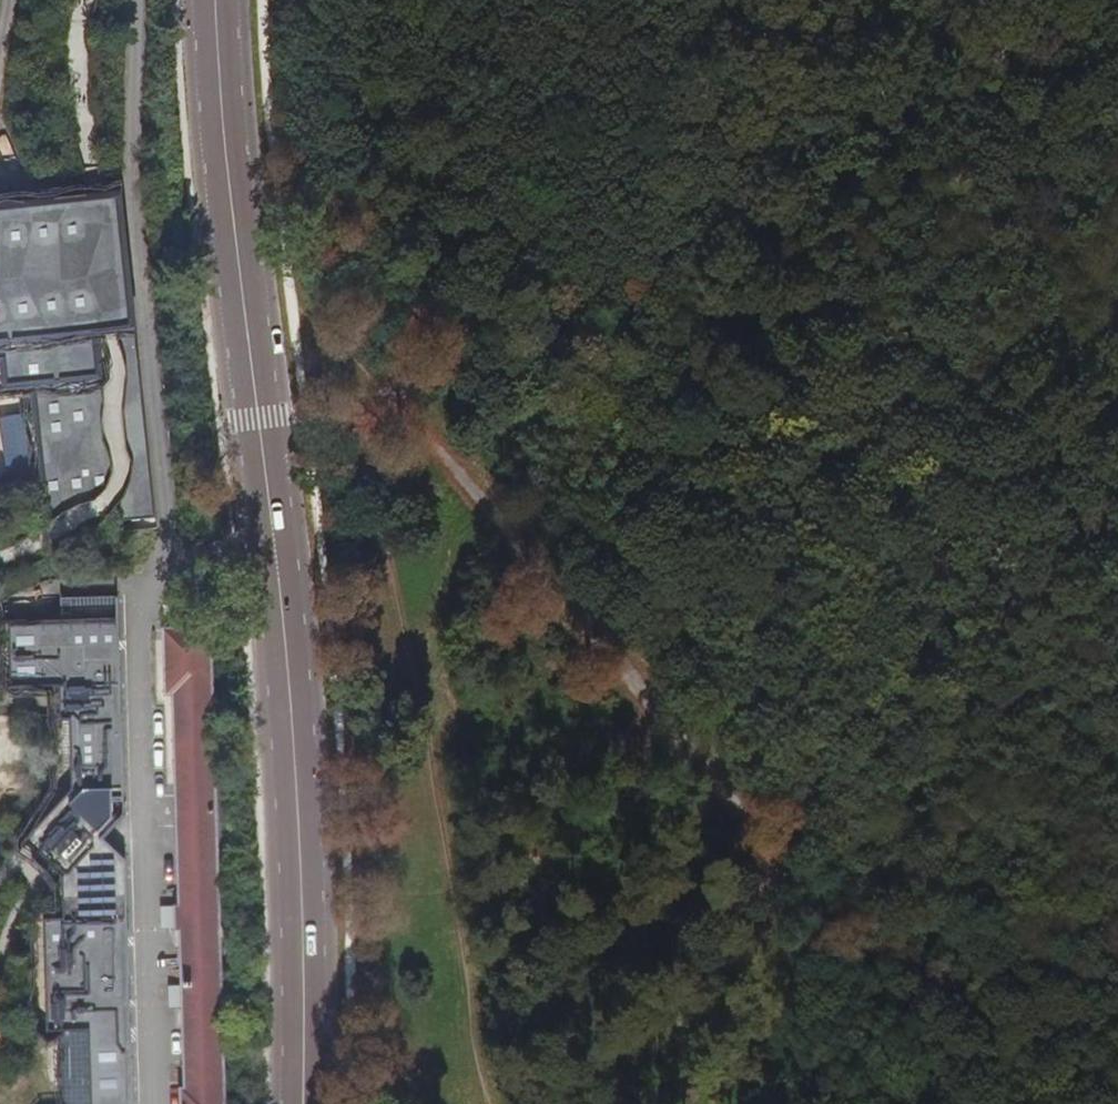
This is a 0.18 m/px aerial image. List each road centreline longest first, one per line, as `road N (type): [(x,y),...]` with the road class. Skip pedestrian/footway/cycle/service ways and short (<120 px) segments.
road 1 (secondary): [(216,0),(293,741),(301,1103)]
road 2 (track): [(389,394),(759,850),(942,1103)]

